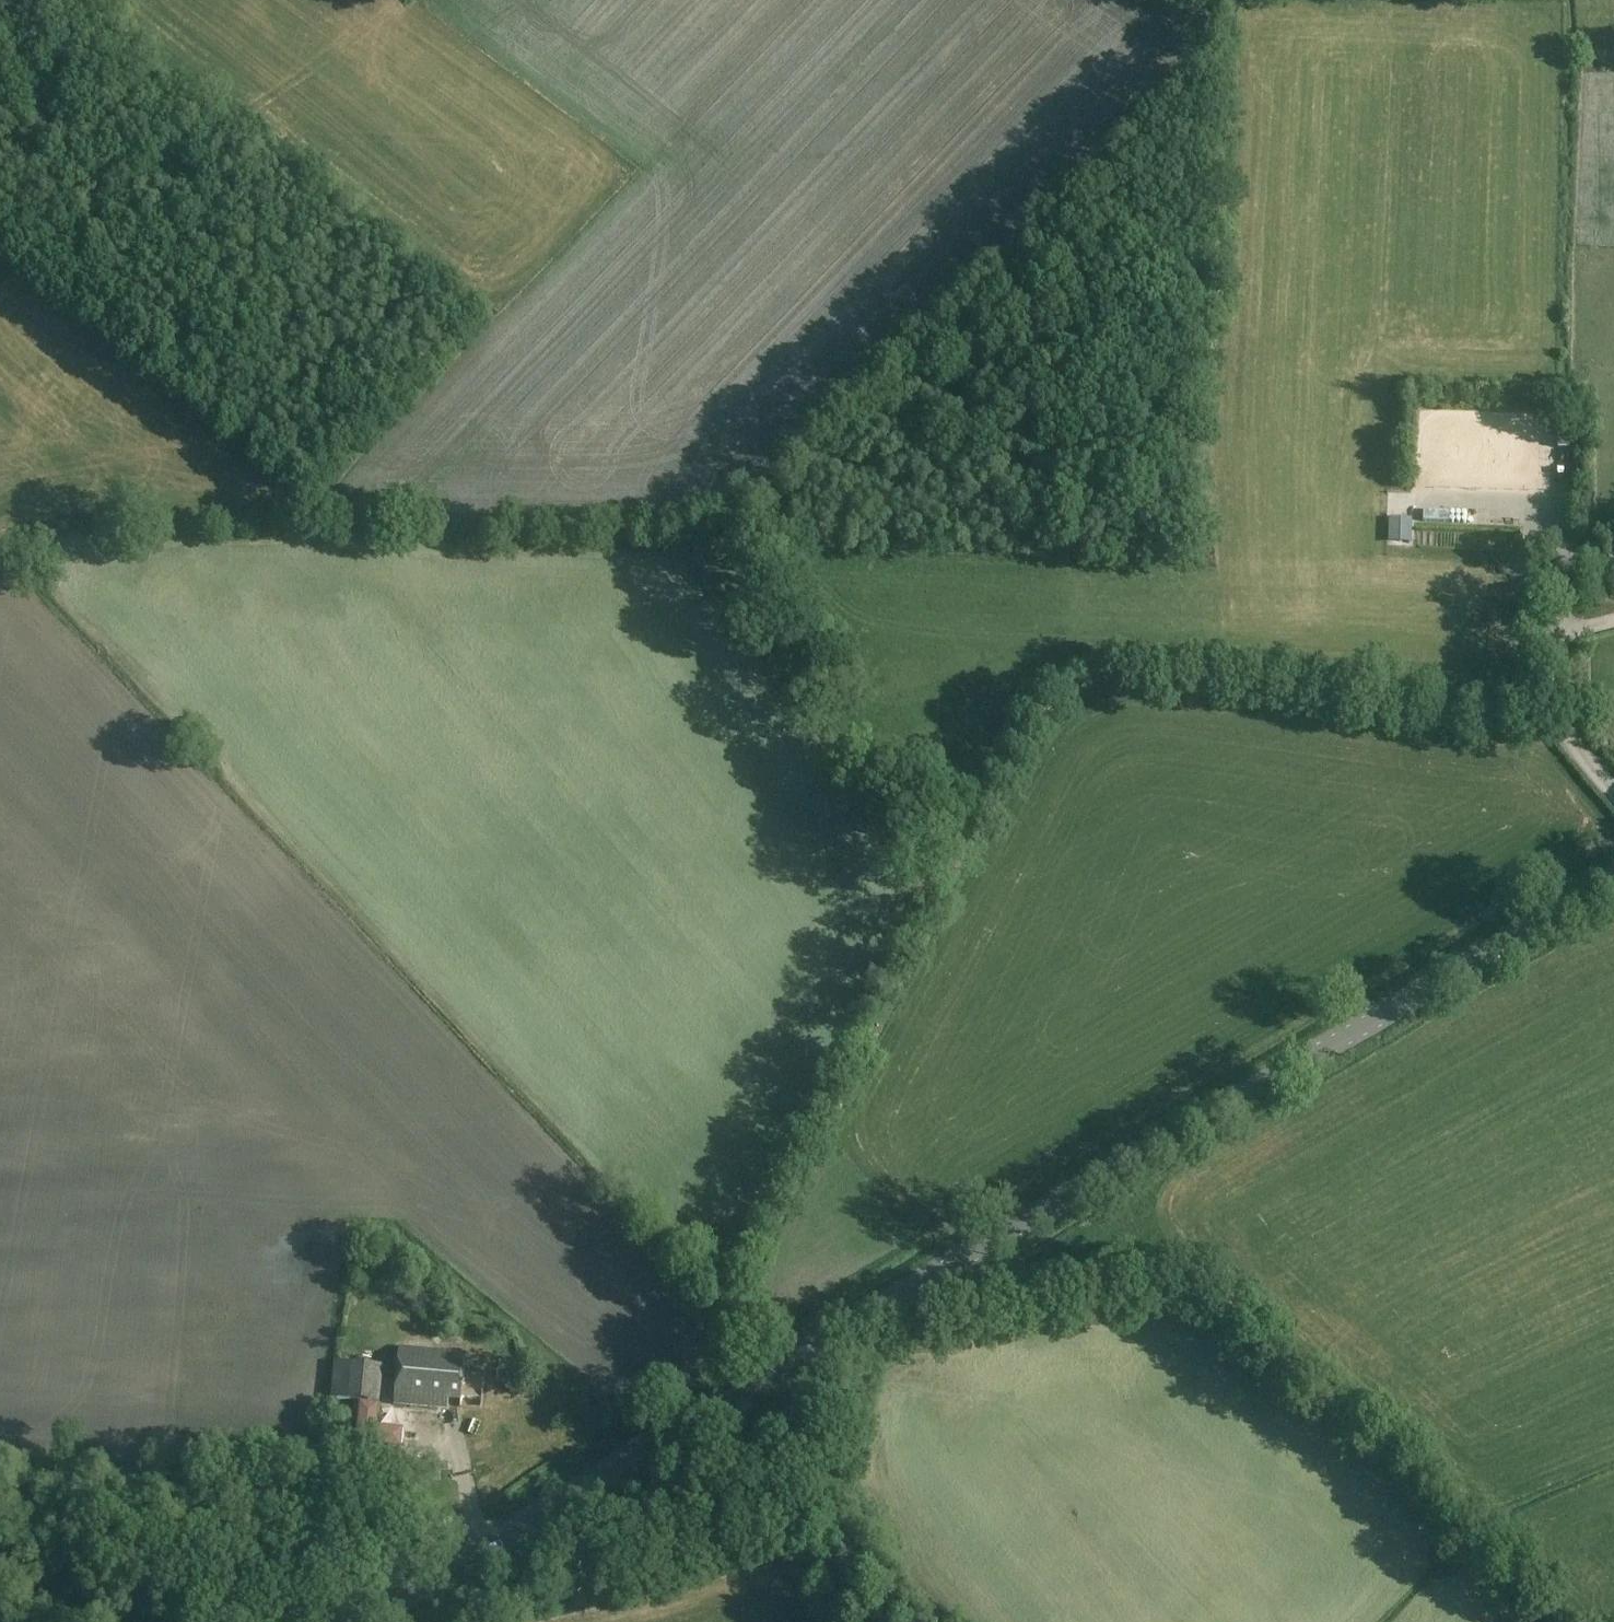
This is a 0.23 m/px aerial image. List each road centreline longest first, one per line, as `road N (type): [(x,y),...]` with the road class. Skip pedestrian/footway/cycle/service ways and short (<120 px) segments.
road 1 (tertiary): [(370,1621),(800,1354),(1613,884)]
road 2 (track): [(0,1470),(471,1511)]

